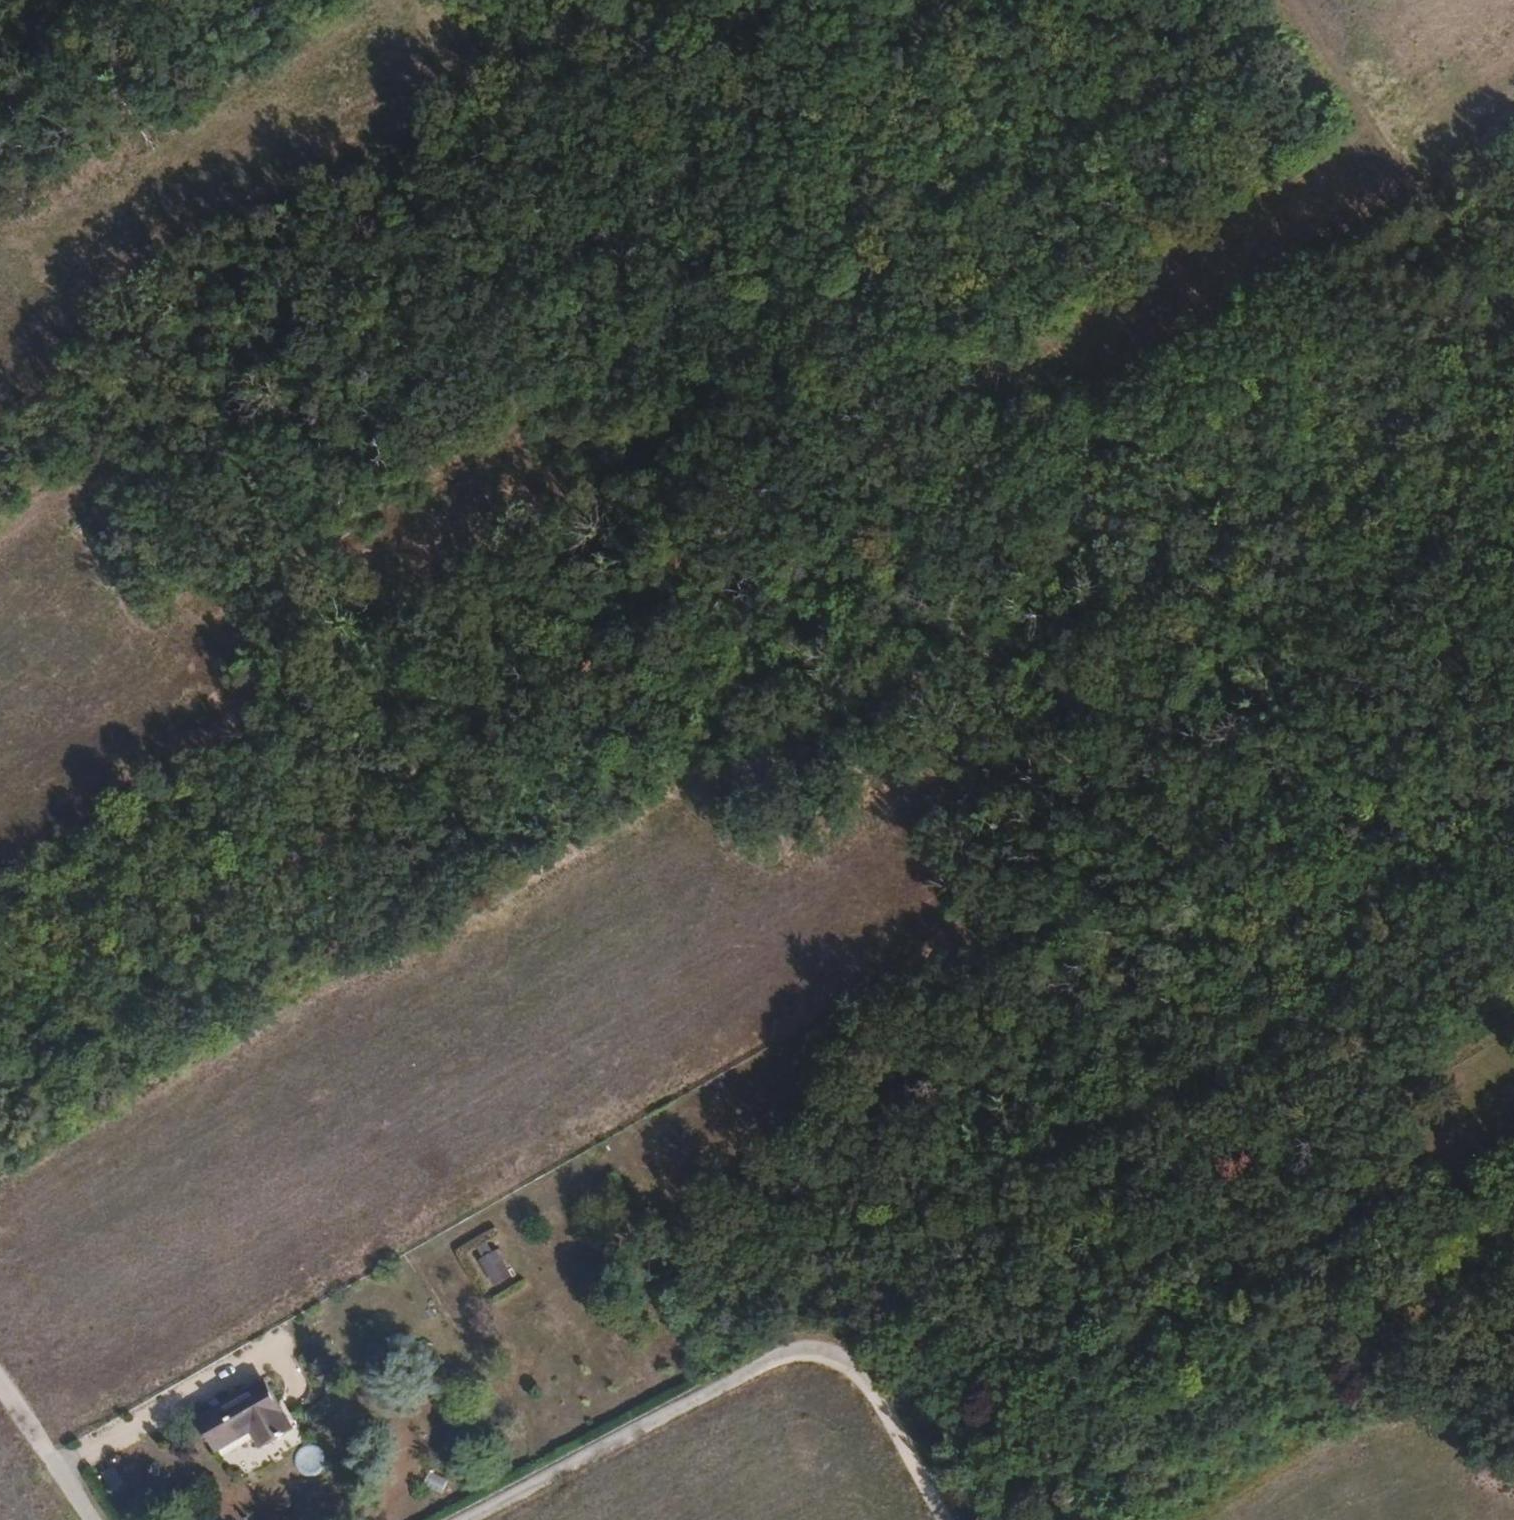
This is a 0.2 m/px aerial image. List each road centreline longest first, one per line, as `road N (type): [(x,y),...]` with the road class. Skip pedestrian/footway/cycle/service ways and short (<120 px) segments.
road 1 (track): [(1377,126),(452,744),(0,1062)]
road 2 (unclassified): [(827,1338),(479,1519)]
road 3 (track): [(1513,317),(1440,201),(1377,126)]
road 4 (unclassified): [(827,1338),(859,1365),(944,1519)]
road 5 (track): [(1377,126),(1513,33)]
road 6 (track): [(1276,0),(1302,46),(1377,126)]
road 7 (unclassified): [(87,1519),(0,1398)]

